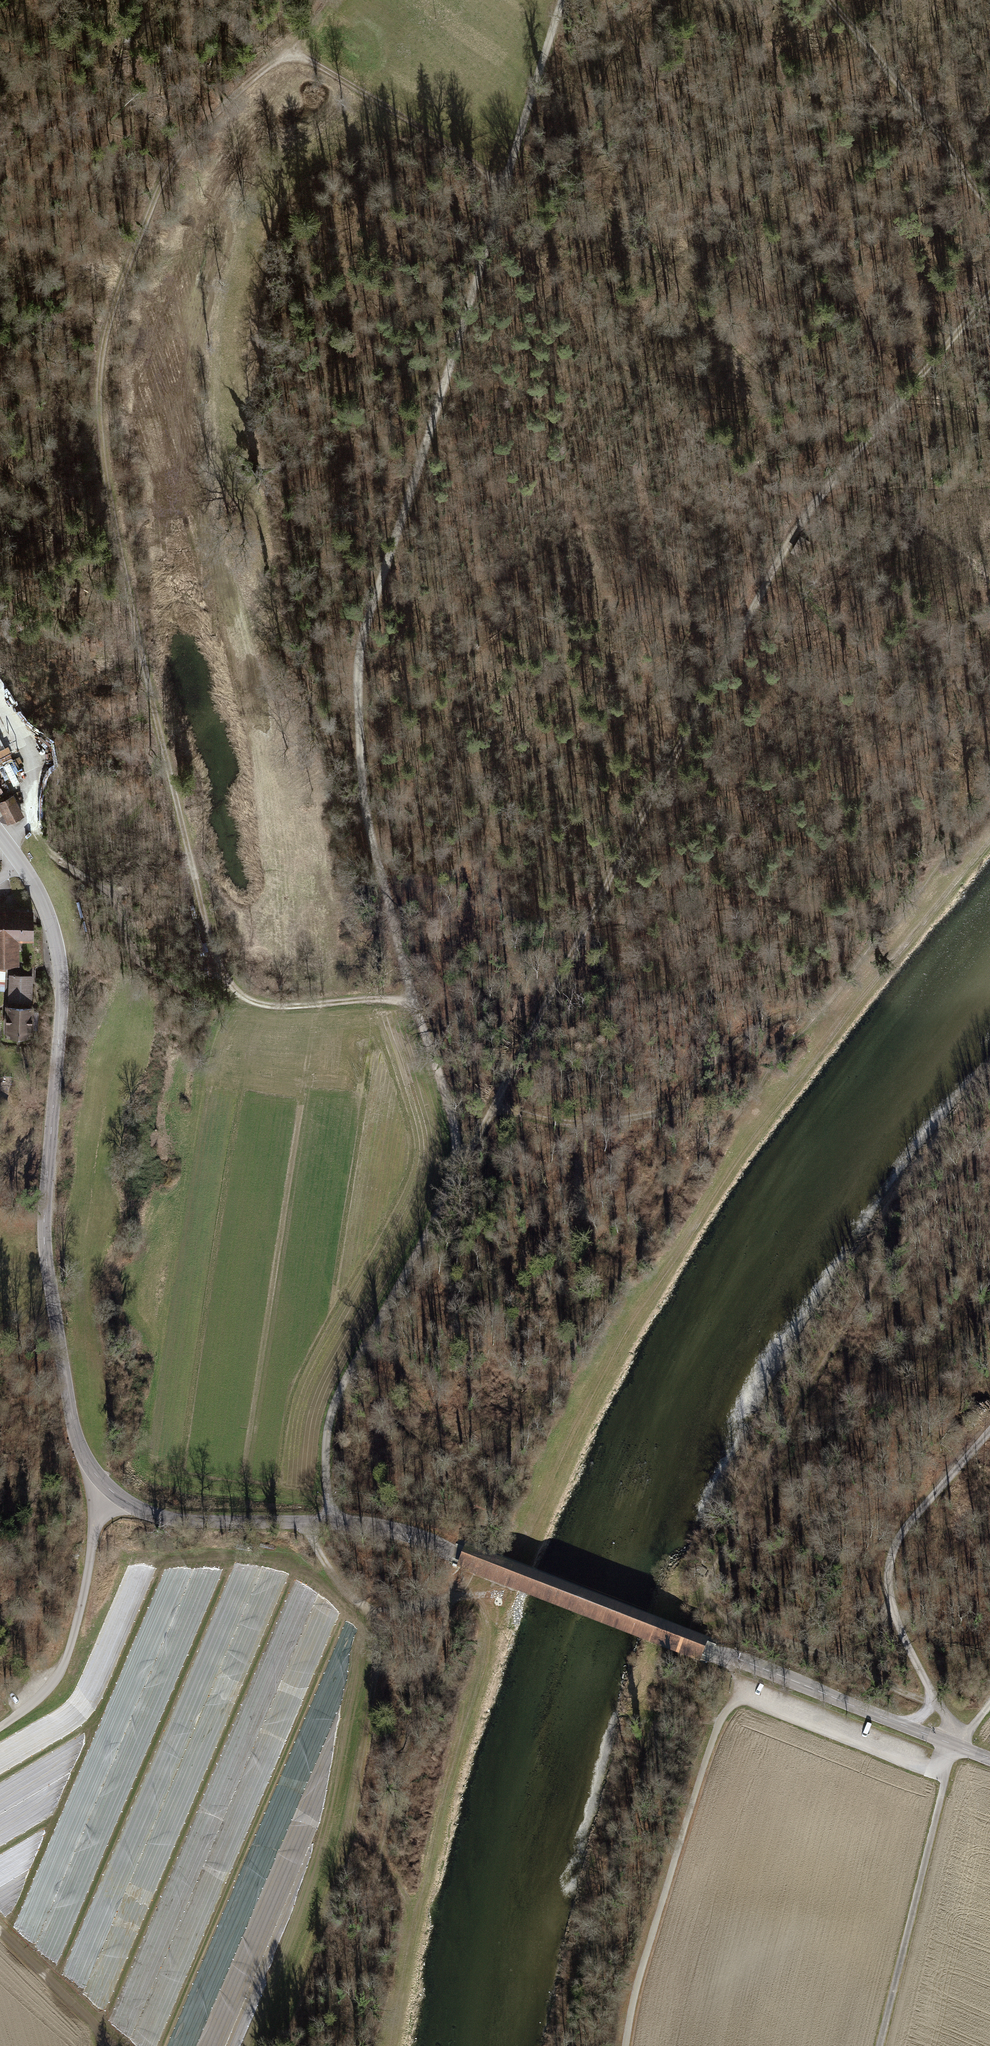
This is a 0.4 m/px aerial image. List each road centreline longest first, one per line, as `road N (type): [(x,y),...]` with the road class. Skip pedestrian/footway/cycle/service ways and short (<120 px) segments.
road 1 (track): [(329,1522),(333,1404),(457,1167),(452,1114),(411,1001),(366,811),(358,713),(364,630),(563,0)]
road 2 (tertiary): [(21,864),(58,954),(44,1241),(70,1416),(97,1478),(140,1509),(176,1520),(329,1522),(411,1536),(955,1744)]
road 3 (track): [(506,185),(329,68),(301,61),(276,67),(198,131),(133,260),(110,379),(107,479),(199,922),(219,967),(235,991),(266,1007),(411,1001)]
road 4 (track): [(457,1167),(813,497),(989,297)]
road 5 (track): [(989,841),(754,1139),(643,1307),(584,1407),(502,1596)]
road 6 (track): [(493,1106),(579,1124),(638,1117),(663,1108),(706,1063),(782,1017),(854,1008)]
road 7 (unclassified): [(989,1432),(904,1531),(889,1577),(895,1617),(955,1744)]
road 8 (track): [(626,2045),(640,1966),(719,1724)]
road 9 (track): [(880,2045),(944,1772)]
road 10 (track): [(0,1727),(60,1673),(82,1607),(97,1511),(114,1493)]
road 11 (track): [(936,1701),(742,1630)]
road 12 (track): [(308,1522),(333,1574),(376,1614),(452,1598)]
road 13 (track): [(0,1930),(97,2026),(103,2045)]

